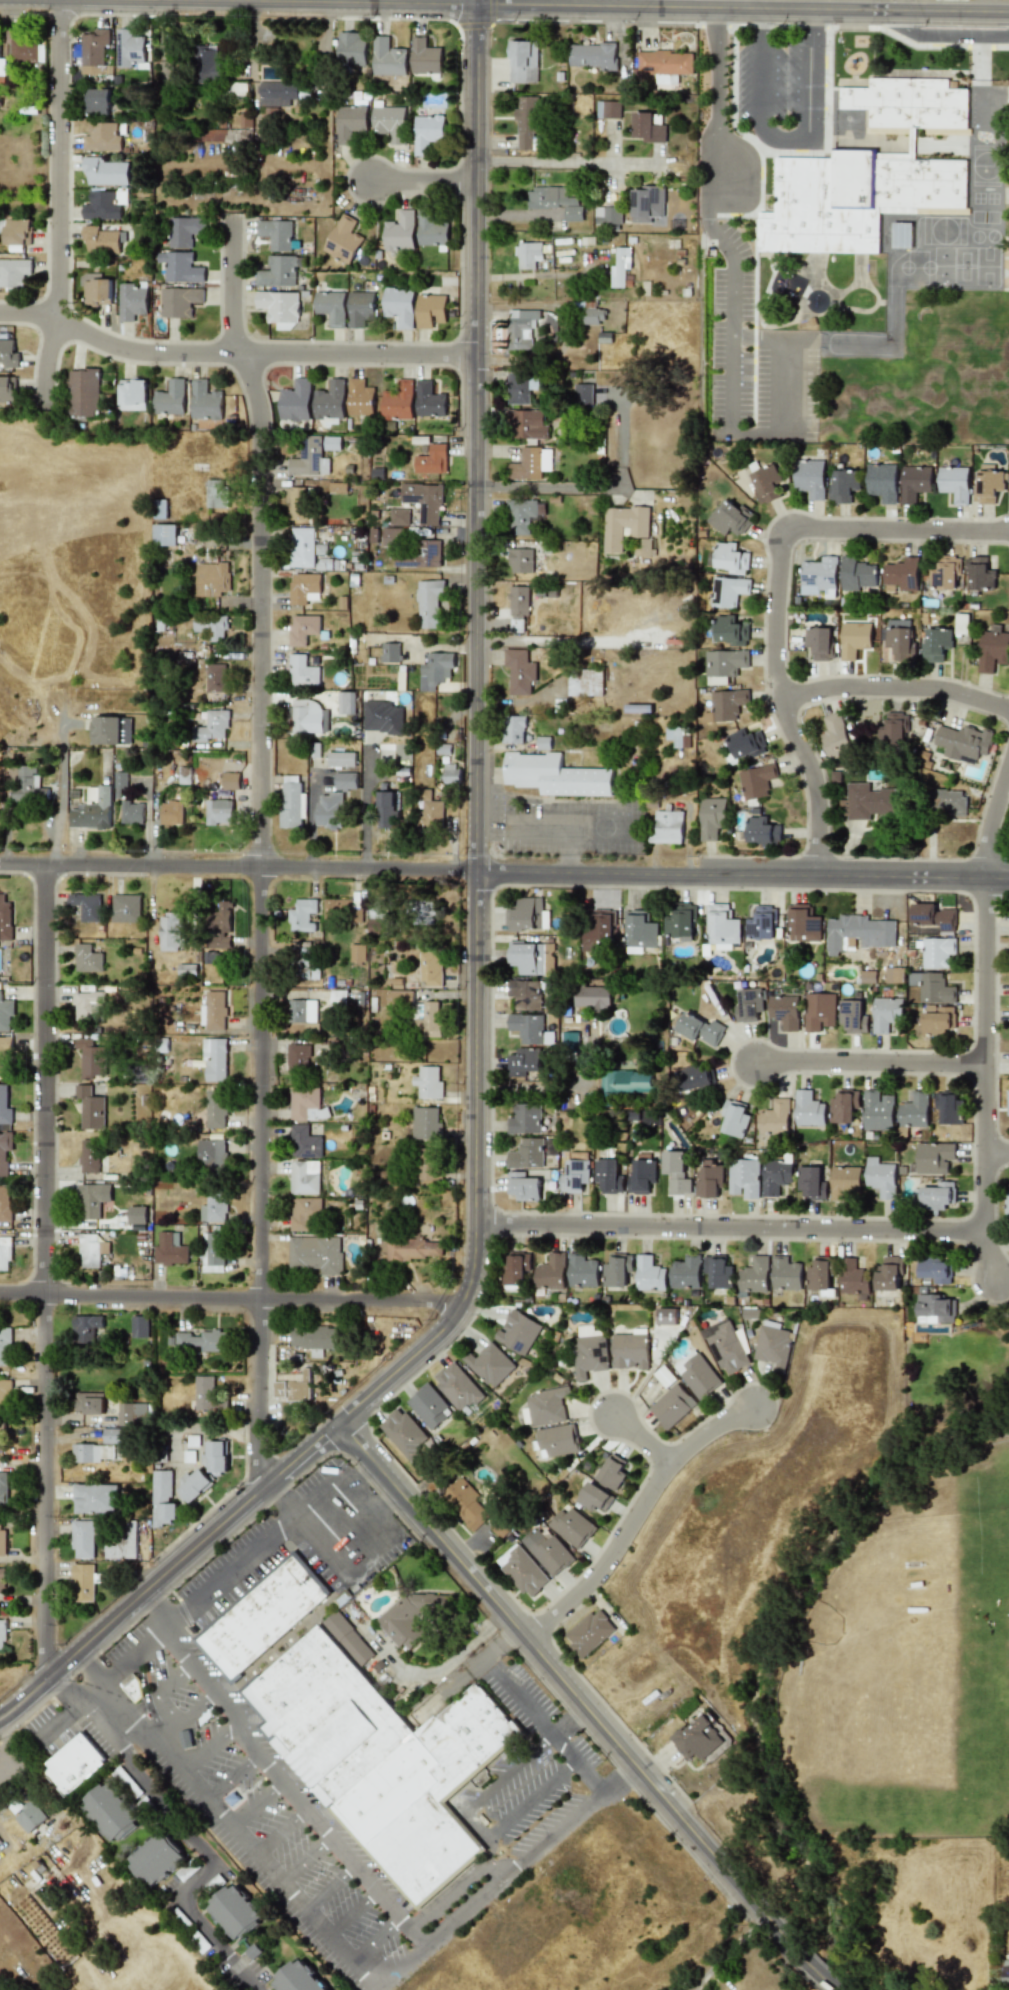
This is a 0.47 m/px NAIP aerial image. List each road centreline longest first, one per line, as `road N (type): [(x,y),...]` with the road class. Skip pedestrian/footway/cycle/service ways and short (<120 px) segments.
road 1 (residential): [(269,1484),(256,1465),(262,439),(232,333),(232,221)]
road 2 (residential): [(0,865),(1008,877)]
road 3 (tertiary): [(477,869),(477,5)]
road 4 (residential): [(54,1673),(44,1655),(45,866)]
road 5 (tertiary): [(340,1421),(811,1964)]
road 6 (tertiary): [(0,1720),(459,1310)]
road 7 (residential): [(817,872),(814,783),(774,676),(780,544),(802,529),(1008,533)]
road 8 (tertiary): [(477,5),(1008,13)]
road 9 (residential): [(476,1221),(986,1231)]
road 10 (residential): [(0,315),(59,318),(120,351),(146,355),(471,356)]
road 11 (residential): [(0,1293),(459,1310)]
road 12 (tertiary): [(459,1310),(476,1221),(477,869)]
road 13 (residential): [(45,409),(46,358),(59,318),(60,0)]
road 14 (residential): [(994,1284),(985,1253),(983,877)]
road 15 (tertiary): [(126,0),(477,5)]
road 16 (residential): [(528,1640),(604,1567),(669,1463),(756,1406)]
road 17 (residential): [(779,703),(843,689),(938,691),(1008,710)]
road 18 (residential): [(986,1063),(757,1063)]

